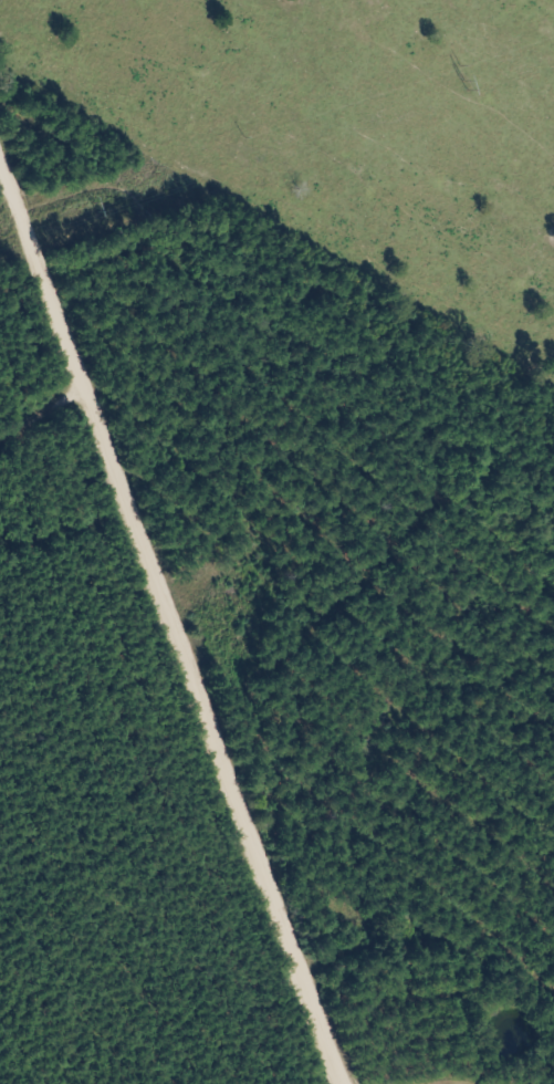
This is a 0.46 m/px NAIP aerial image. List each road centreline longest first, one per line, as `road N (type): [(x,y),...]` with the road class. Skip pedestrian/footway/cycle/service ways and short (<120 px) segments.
road 1 (residential): [(319,1083),(0,210)]

